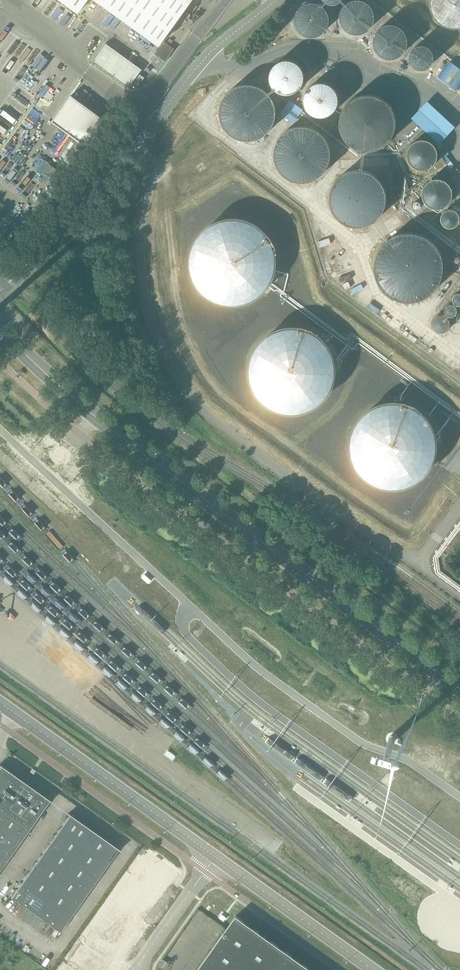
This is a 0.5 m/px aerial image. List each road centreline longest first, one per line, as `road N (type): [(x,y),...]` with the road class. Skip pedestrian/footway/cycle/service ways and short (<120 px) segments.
road 1 (secondary): [(459,689),(85,408),(0,328)]
road 2 (unclassified): [(0,291),(104,161),(140,136),(205,59),(276,0)]
road 3 (tertiary): [(214,856),(0,703)]
road 4 (tertiary): [(372,969),(214,856)]
road 5 (unclassified): [(135,969),(214,856)]

